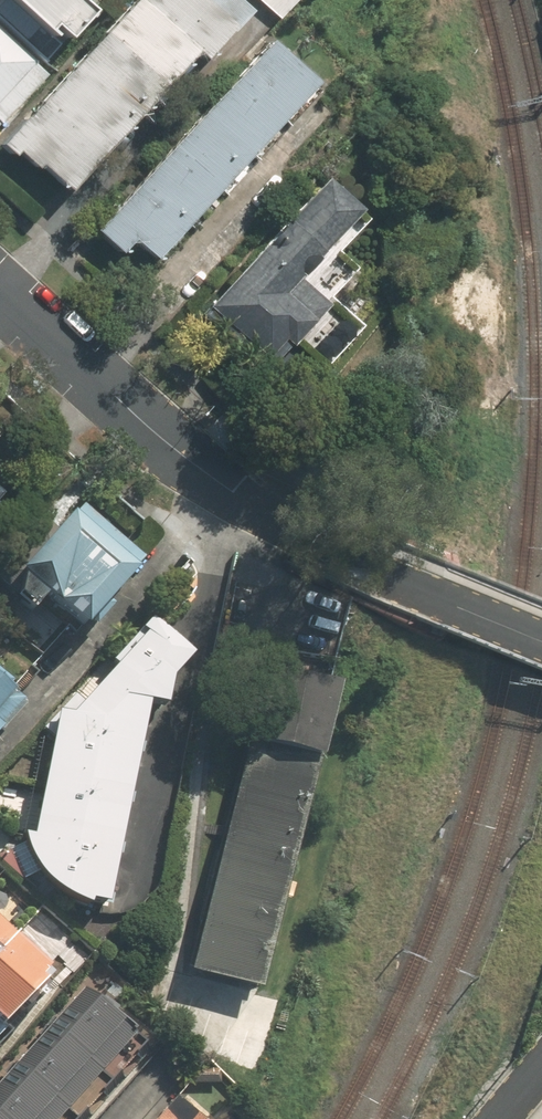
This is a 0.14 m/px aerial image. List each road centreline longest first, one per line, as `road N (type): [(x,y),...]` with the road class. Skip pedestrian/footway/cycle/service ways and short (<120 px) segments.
road 1 (residential): [(541,642),(392,580),(348,547),(279,520),(173,441)]
road 2 (residential): [(0,288),(173,441)]

